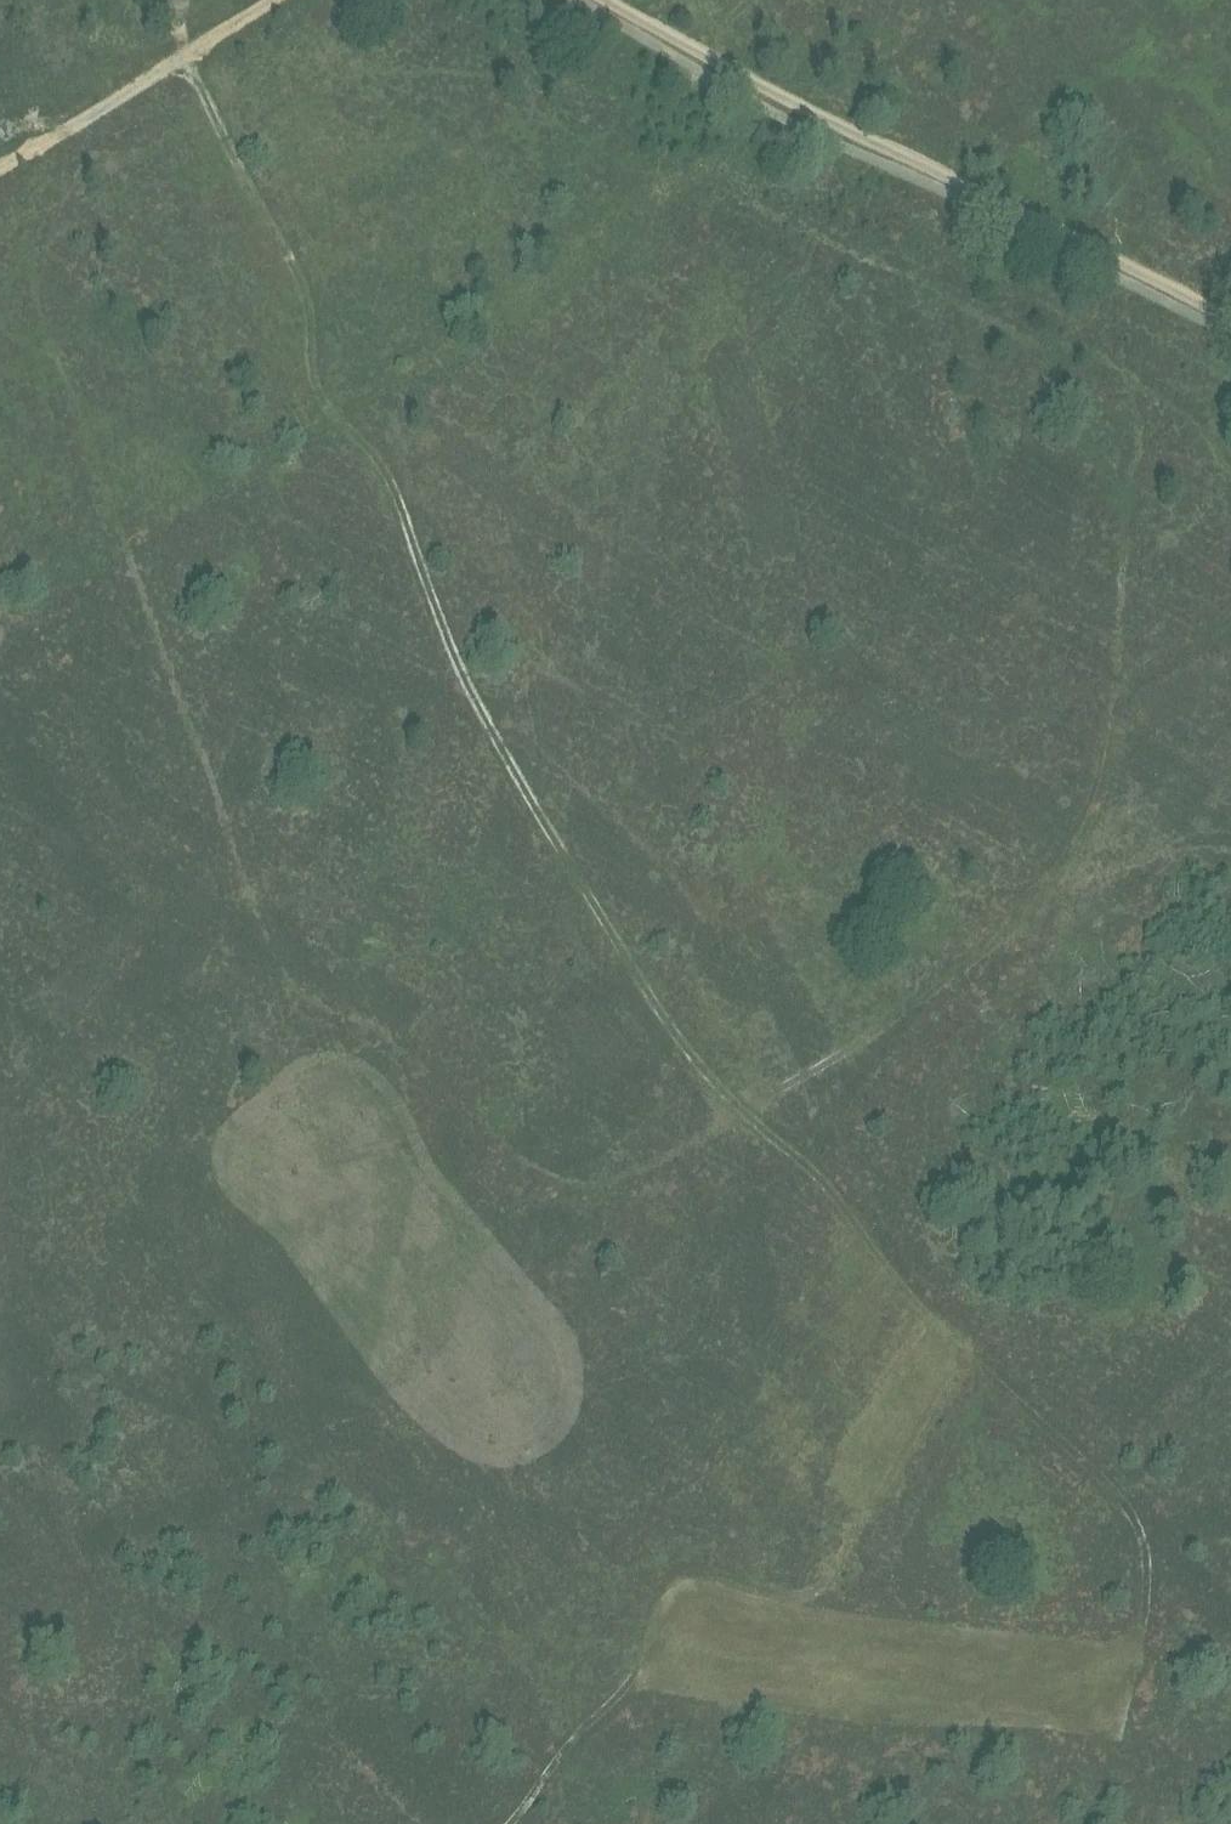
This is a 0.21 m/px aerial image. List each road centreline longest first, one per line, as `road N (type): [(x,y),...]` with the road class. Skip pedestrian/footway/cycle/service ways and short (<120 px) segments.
road 1 (track): [(1230,318),(608,0)]

